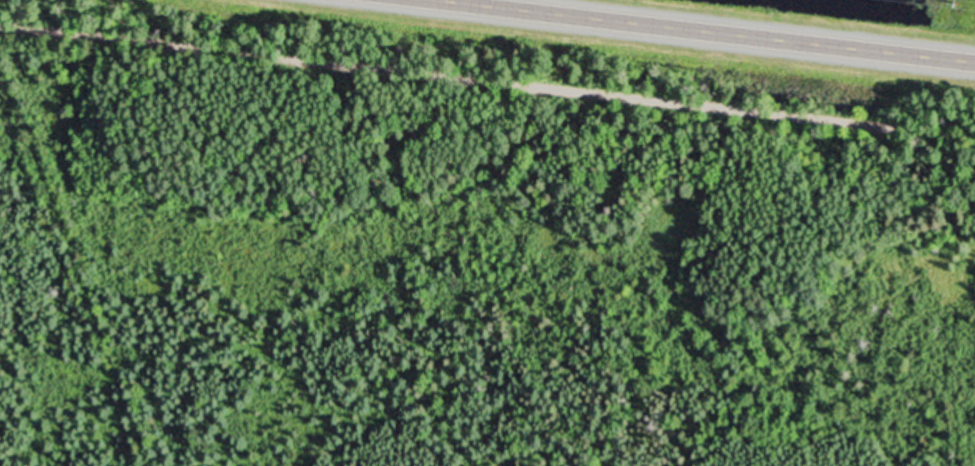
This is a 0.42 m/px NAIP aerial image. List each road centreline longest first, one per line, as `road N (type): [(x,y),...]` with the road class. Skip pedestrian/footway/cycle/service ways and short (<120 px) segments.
road 1 (track): [(0,25),(974,136)]
road 2 (primary): [(974,58),(469,0)]

